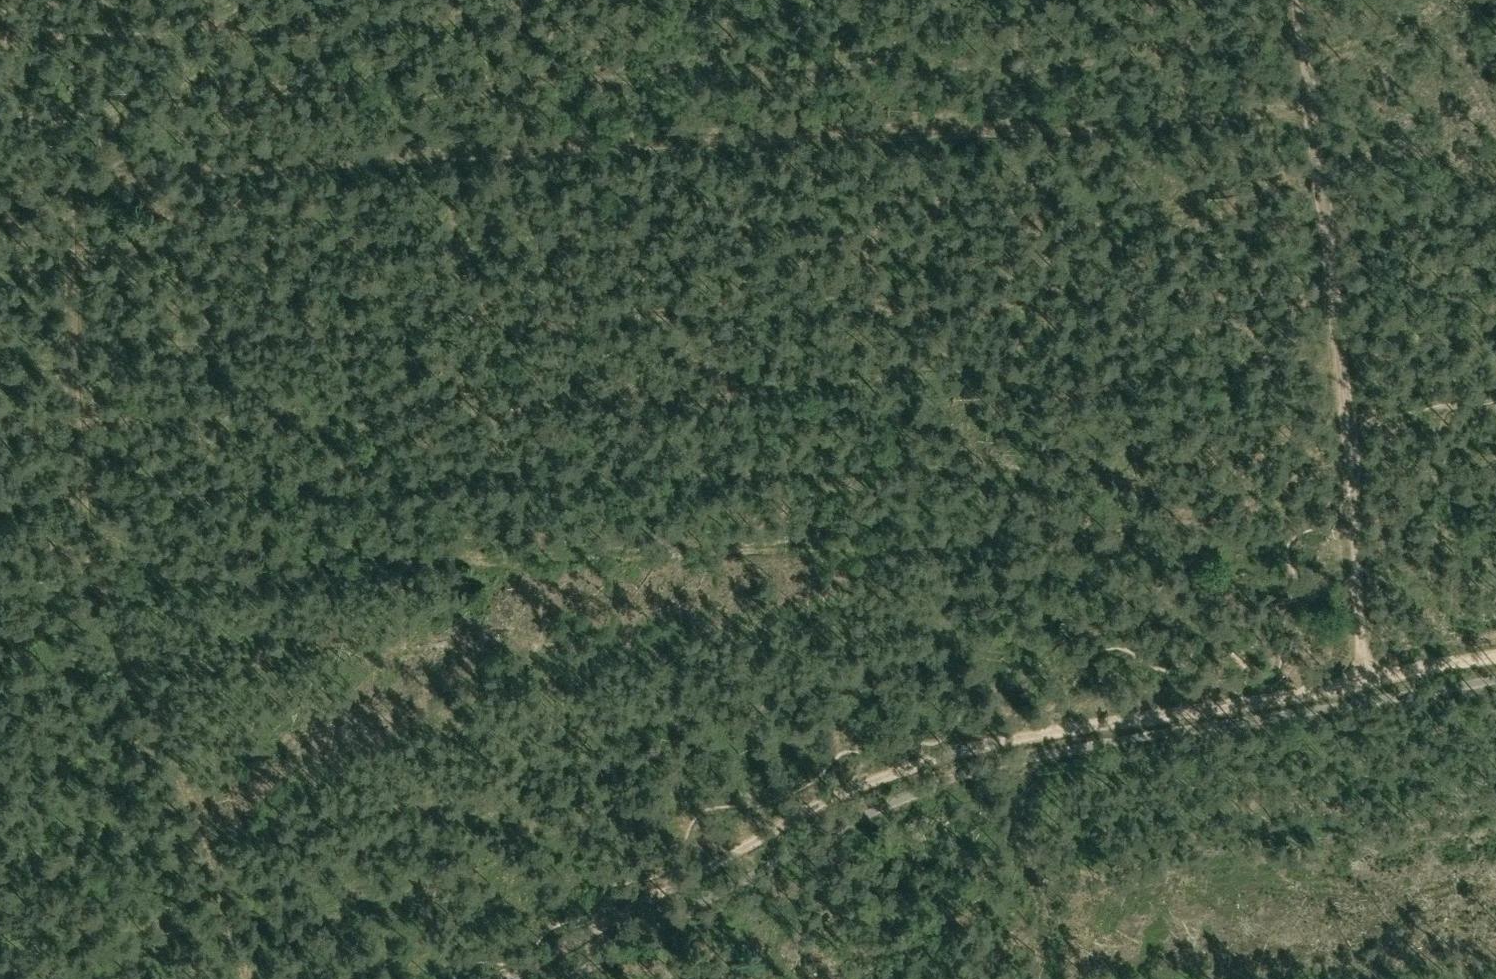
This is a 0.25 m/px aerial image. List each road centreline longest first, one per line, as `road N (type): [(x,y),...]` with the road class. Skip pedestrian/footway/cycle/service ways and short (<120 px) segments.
road 1 (track): [(500,978),(776,825),(914,765),(991,743),(1495,660)]
road 2 (track): [(1296,0),(1349,425)]
road 3 (track): [(1351,494),(1356,704)]

